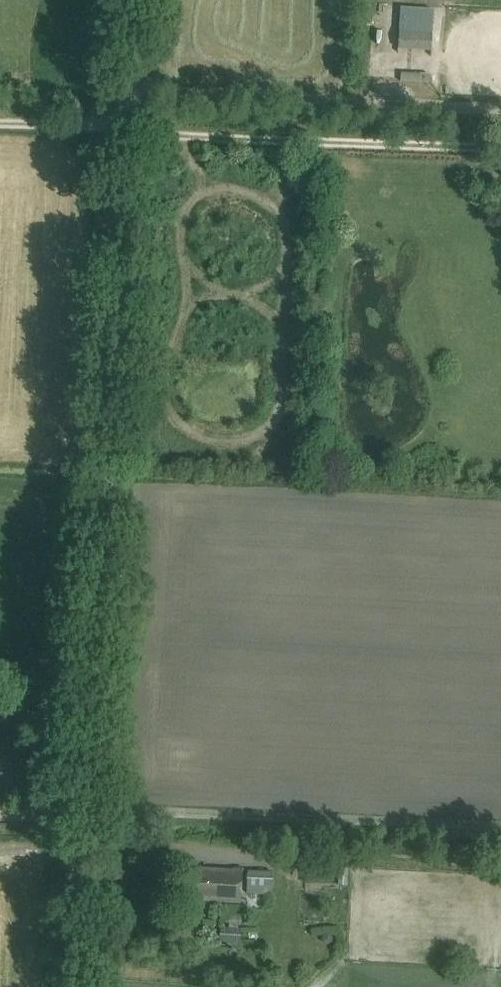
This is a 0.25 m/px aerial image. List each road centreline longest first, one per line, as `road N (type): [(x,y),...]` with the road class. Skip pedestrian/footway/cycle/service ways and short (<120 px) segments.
road 1 (unclassified): [(73,986),(134,0)]
road 2 (track): [(0,121),(500,146)]
road 3 (track): [(84,807),(500,827)]

